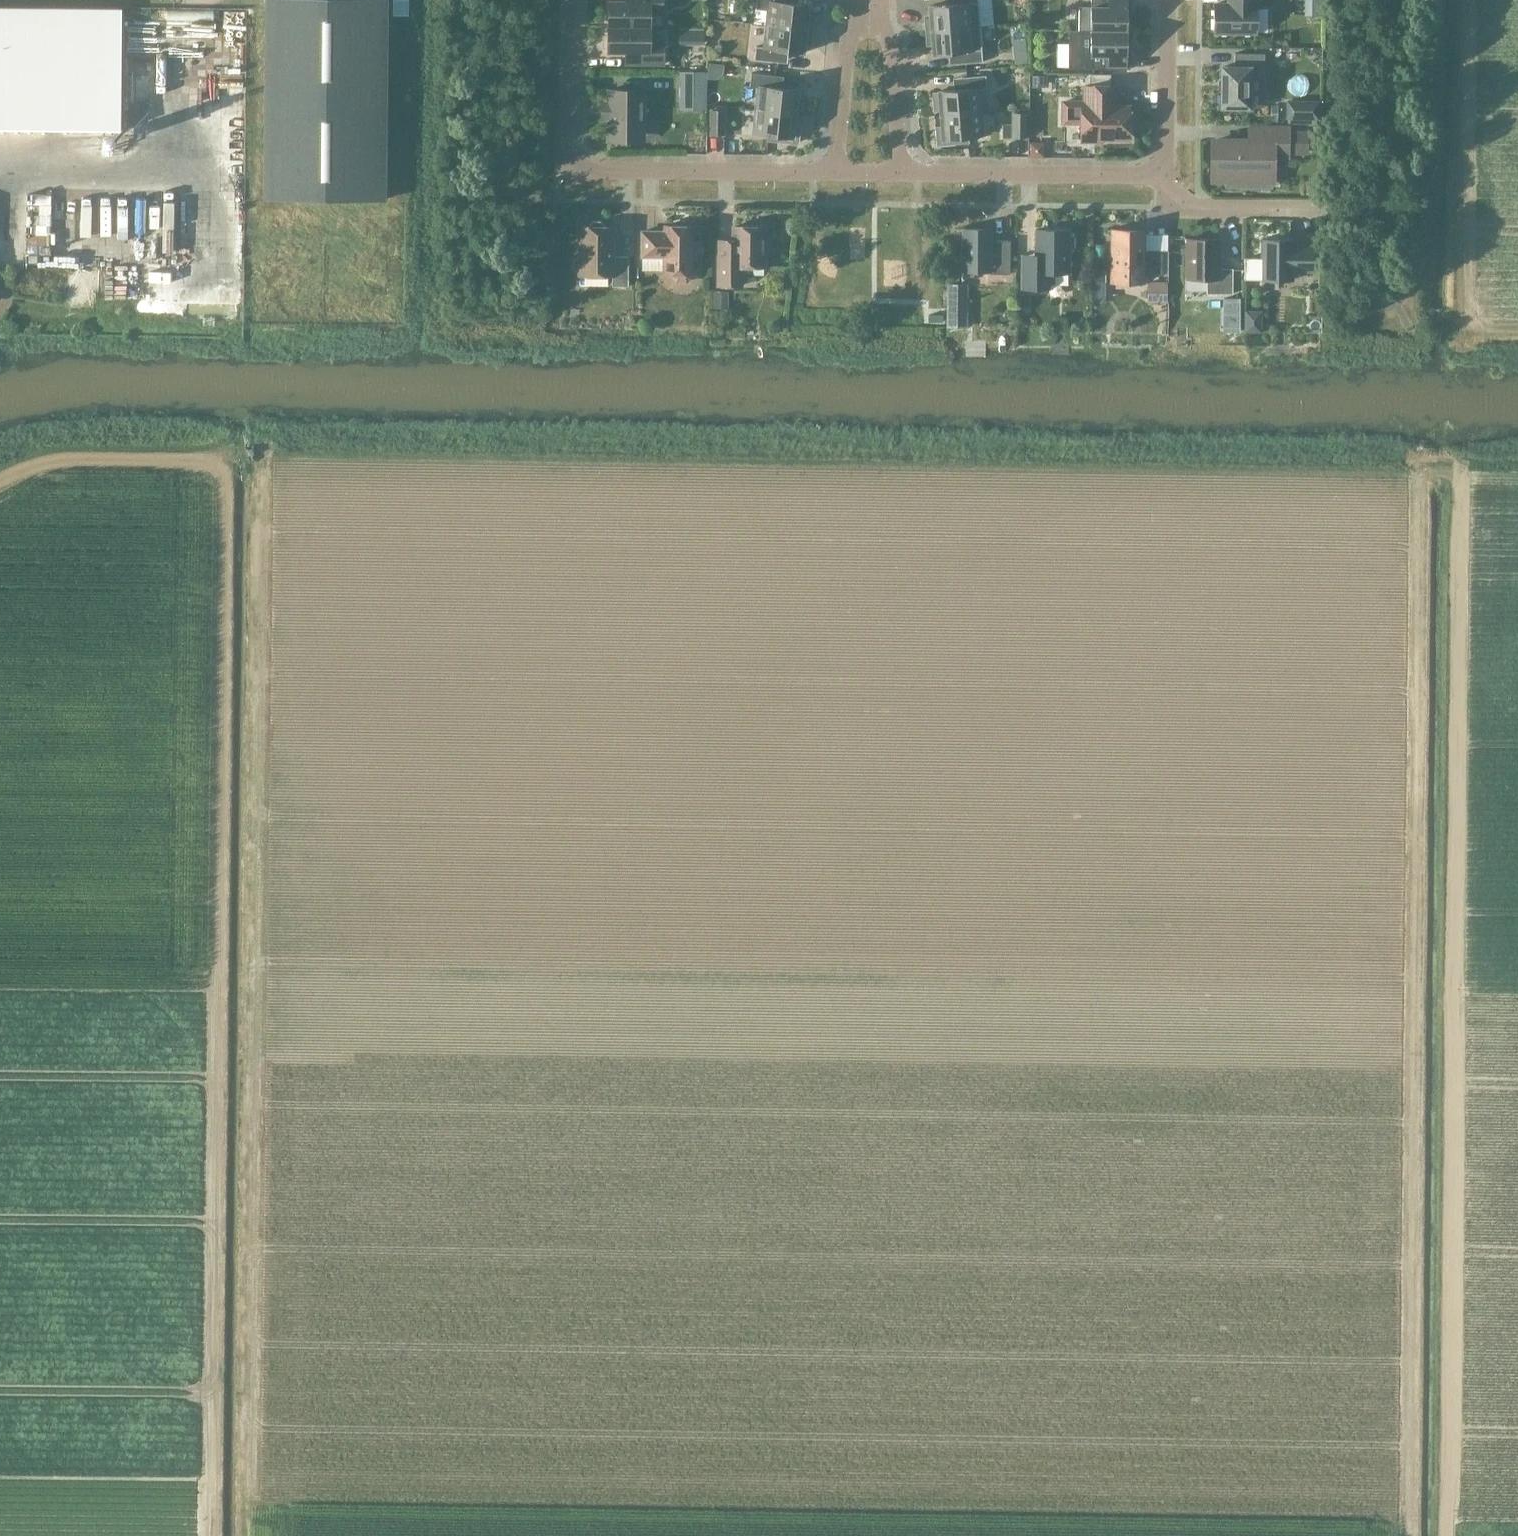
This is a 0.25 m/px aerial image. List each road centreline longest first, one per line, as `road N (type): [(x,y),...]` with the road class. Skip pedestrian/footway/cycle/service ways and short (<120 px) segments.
road 1 (residential): [(834,172),(569,170),(570,0)]
road 2 (track): [(1463,0),(1460,325)]
road 3 (residential): [(1165,175),(900,172)]
road 4 (residential): [(1165,175),(1167,0)]
road 5 (residential): [(1315,209),(1195,209),(1165,186),(1165,175)]
road 6 (residential): [(868,10),(889,45),(900,172)]
road 7 (residential): [(834,172),(848,46),(868,10)]

